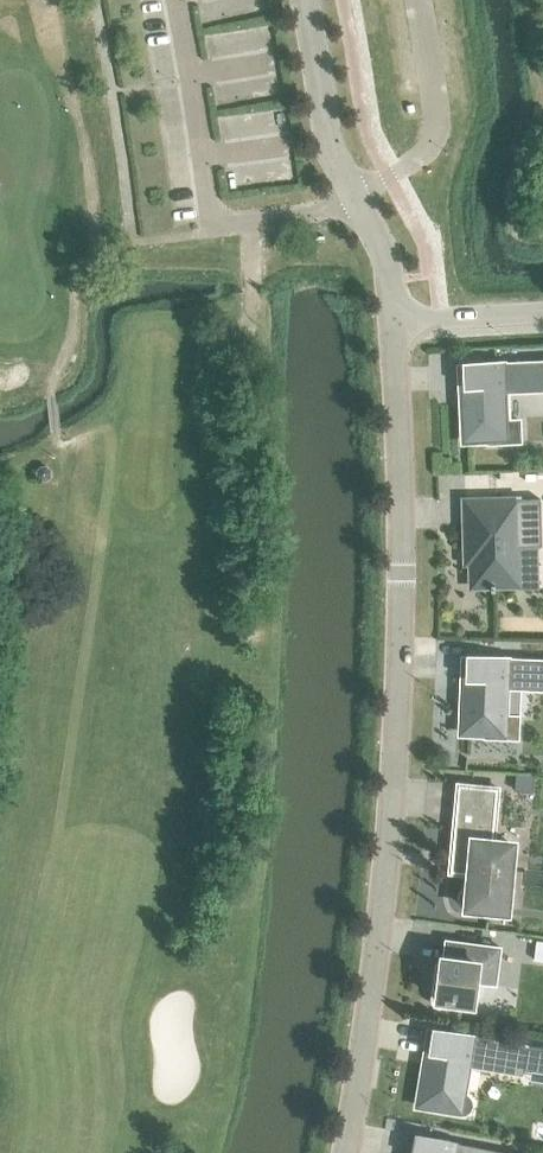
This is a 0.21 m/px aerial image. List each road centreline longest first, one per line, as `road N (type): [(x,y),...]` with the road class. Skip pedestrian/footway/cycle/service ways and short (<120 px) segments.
road 1 (residential): [(337,1152),(382,856),(400,588),(394,321)]
road 2 (residential): [(394,321),(378,239),(339,163),(305,0)]
road 3 (residential): [(394,321),(542,313)]

